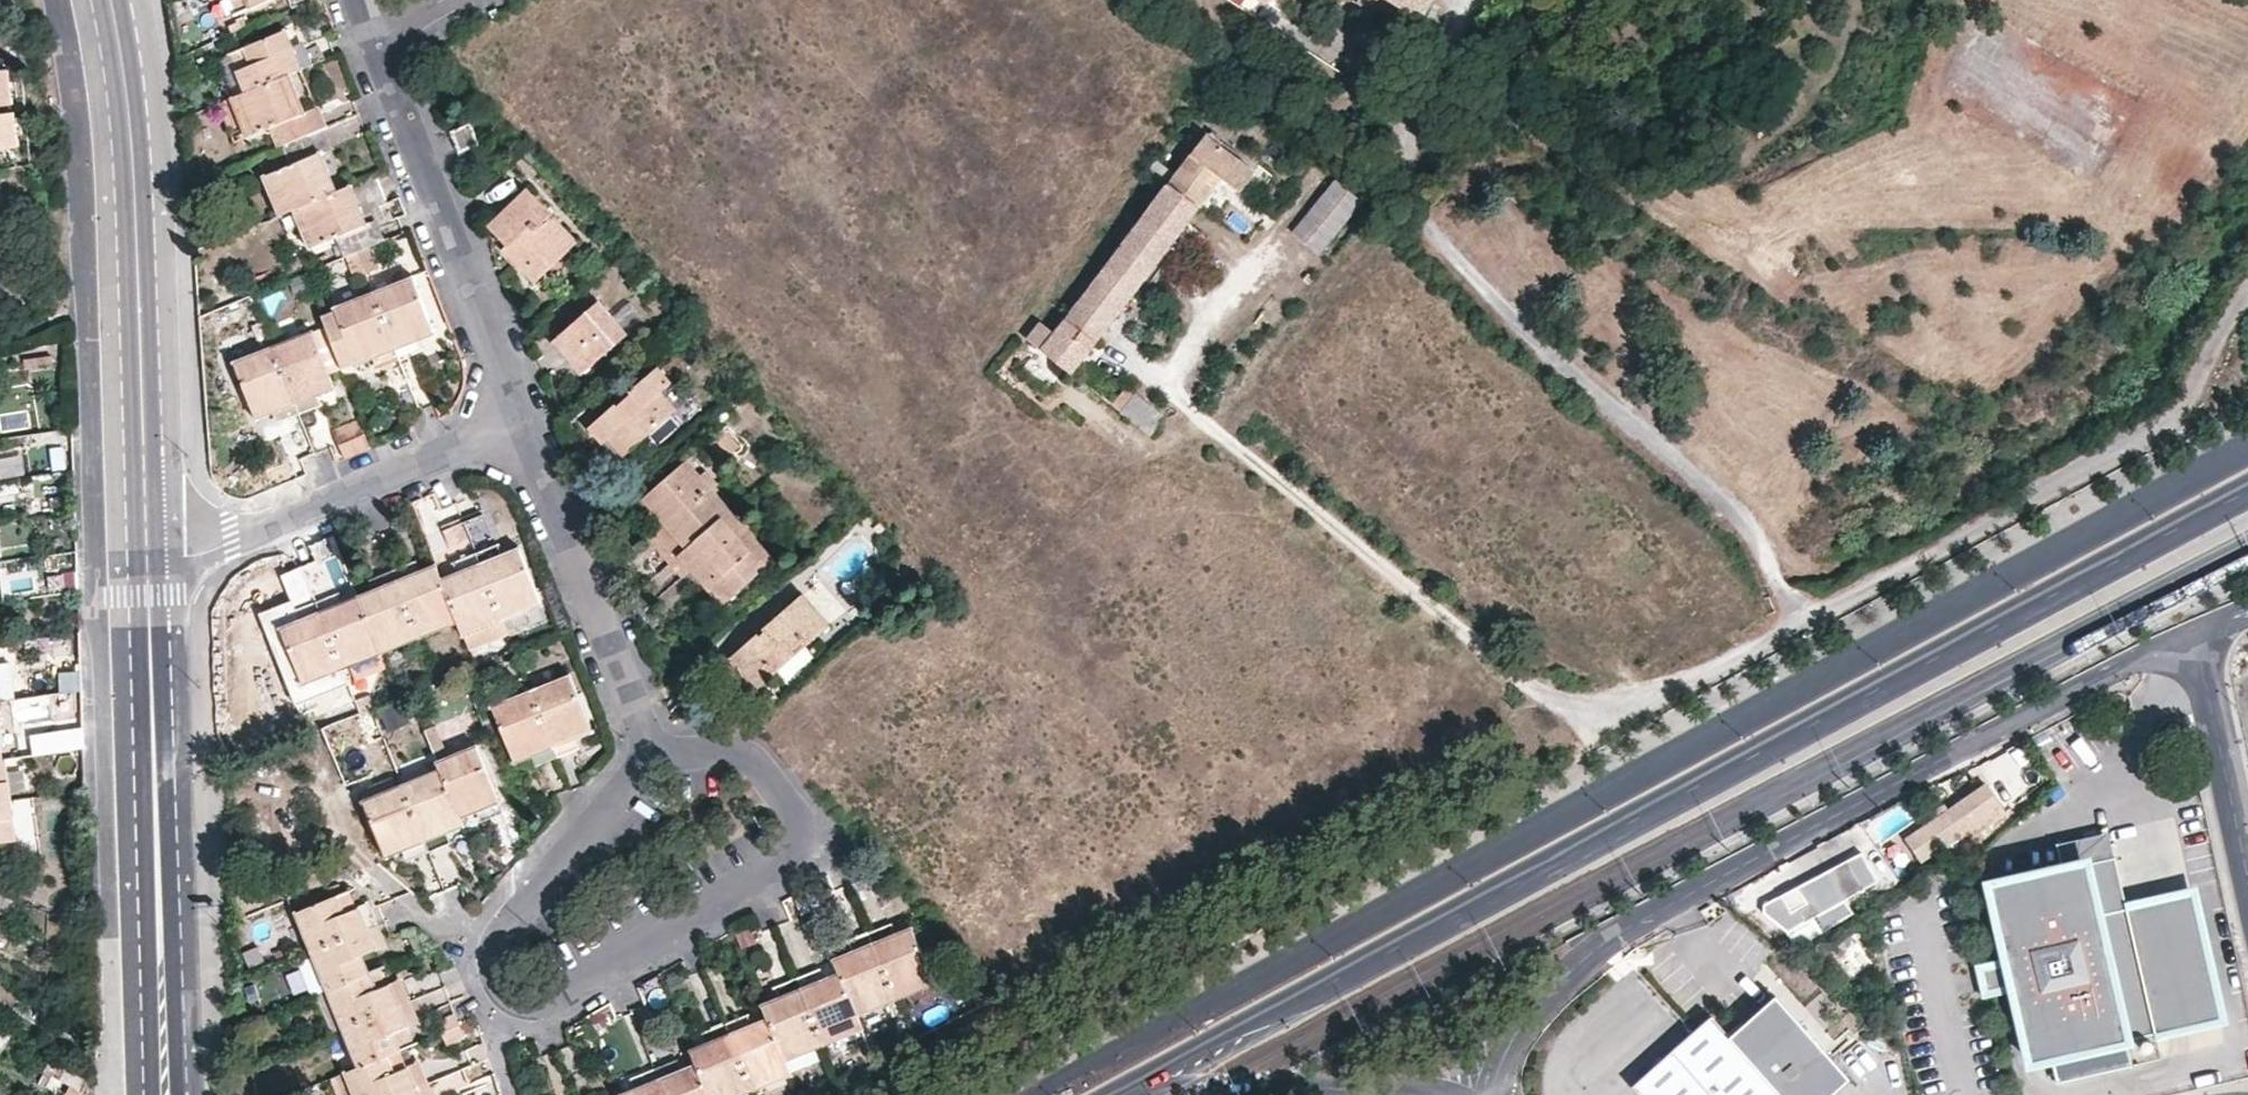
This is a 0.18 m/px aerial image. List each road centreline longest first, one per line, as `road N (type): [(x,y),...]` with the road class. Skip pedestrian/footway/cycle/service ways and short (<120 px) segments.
road 1 (secondary): [(2247,447),(1043,1094)]
road 2 (secondary): [(1104,1094),(1337,979),(2247,492)]
road 3 (residential): [(2194,633),(1786,840),(1597,946),(1539,999),(1492,1094)]
road 4 (residential): [(656,754),(504,931),(494,954),(497,976),(524,1000),(539,1000),(627,952),(795,847),(800,822),(756,764),(728,749),(671,752)]
road 5 (residential): [(2247,290),(2173,421),(1593,728)]
road 6 (secondary): [(112,0),(136,177),(147,555)]
road 7 (secondary): [(147,555),(166,1094)]
road 8 (track): [(1182,398),(1198,423),(1593,728)]
road 9 (residential): [(375,43),(524,422)]
road 10 (residential): [(524,422),(218,548),(147,555)]
road 11 (residential): [(524,422),(656,754)]
road 12 (residential): [(1161,1094),(1232,1087),(1419,1094)]
road 13 (residential): [(2194,633),(2247,867)]

